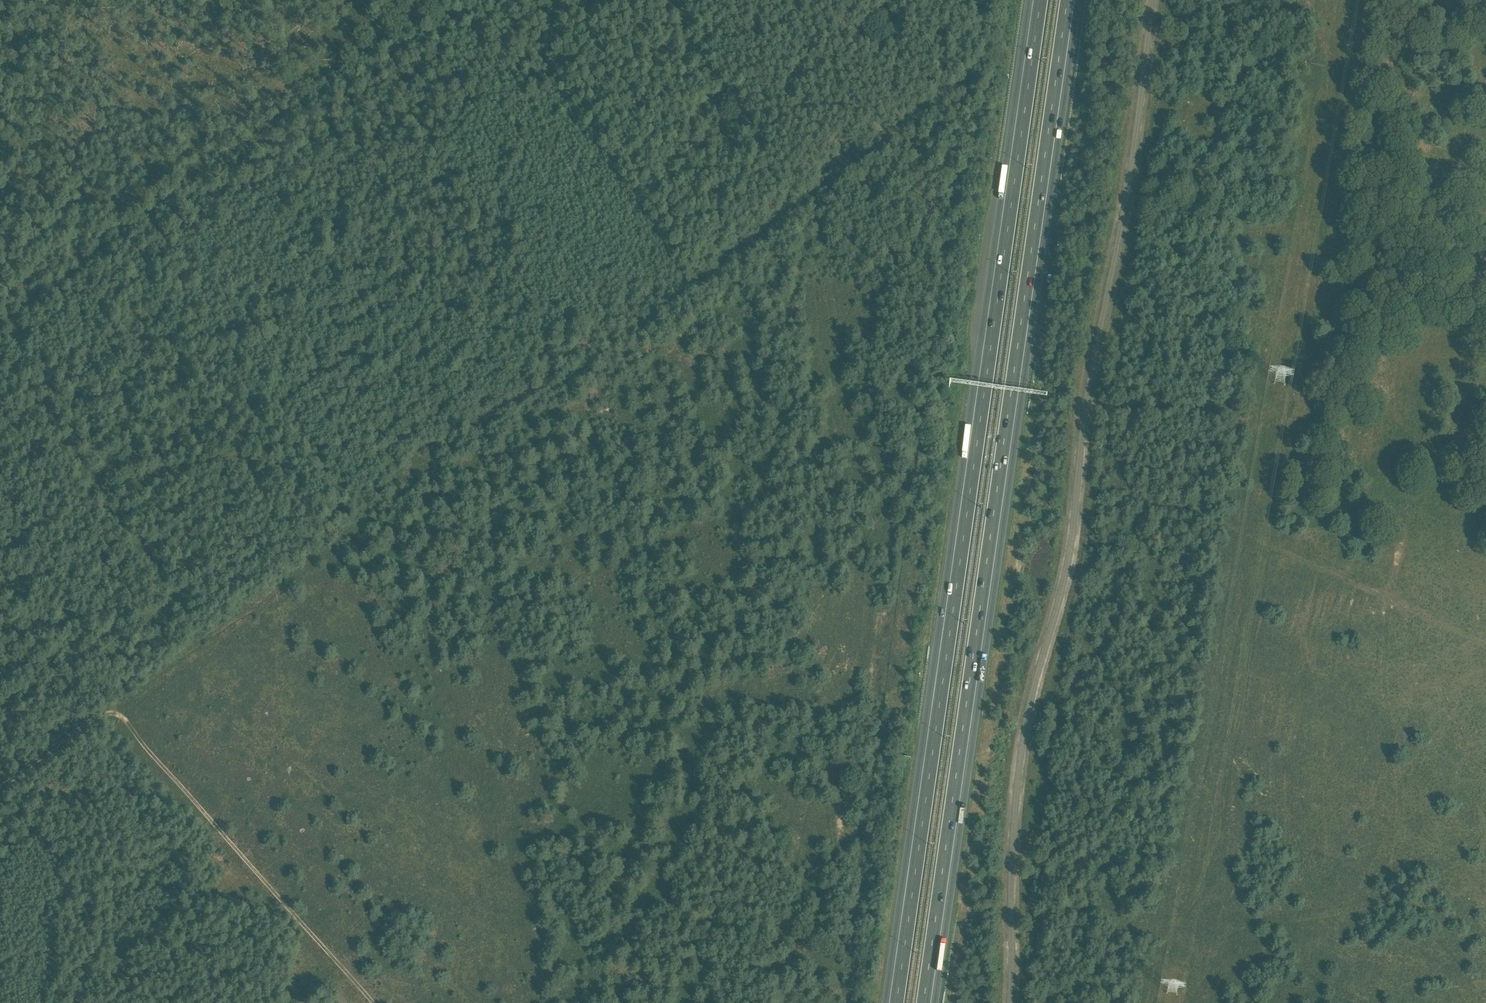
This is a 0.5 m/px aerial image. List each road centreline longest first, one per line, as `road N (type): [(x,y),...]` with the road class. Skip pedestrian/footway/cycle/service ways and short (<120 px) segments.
road 1 (track): [(1158,1002),(1168,928),(1212,858),(1226,796),(1264,534),(1360,0)]
road 2 (unclassified): [(1010,1002),(1019,763),(1070,548),(1152,0)]
road 3 (motorway): [(1037,0),(892,1002)]
road 4 (motorway): [(927,1002),(1071,0)]
road 5 (track): [(0,786),(102,714),(121,715),(375,1002)]

